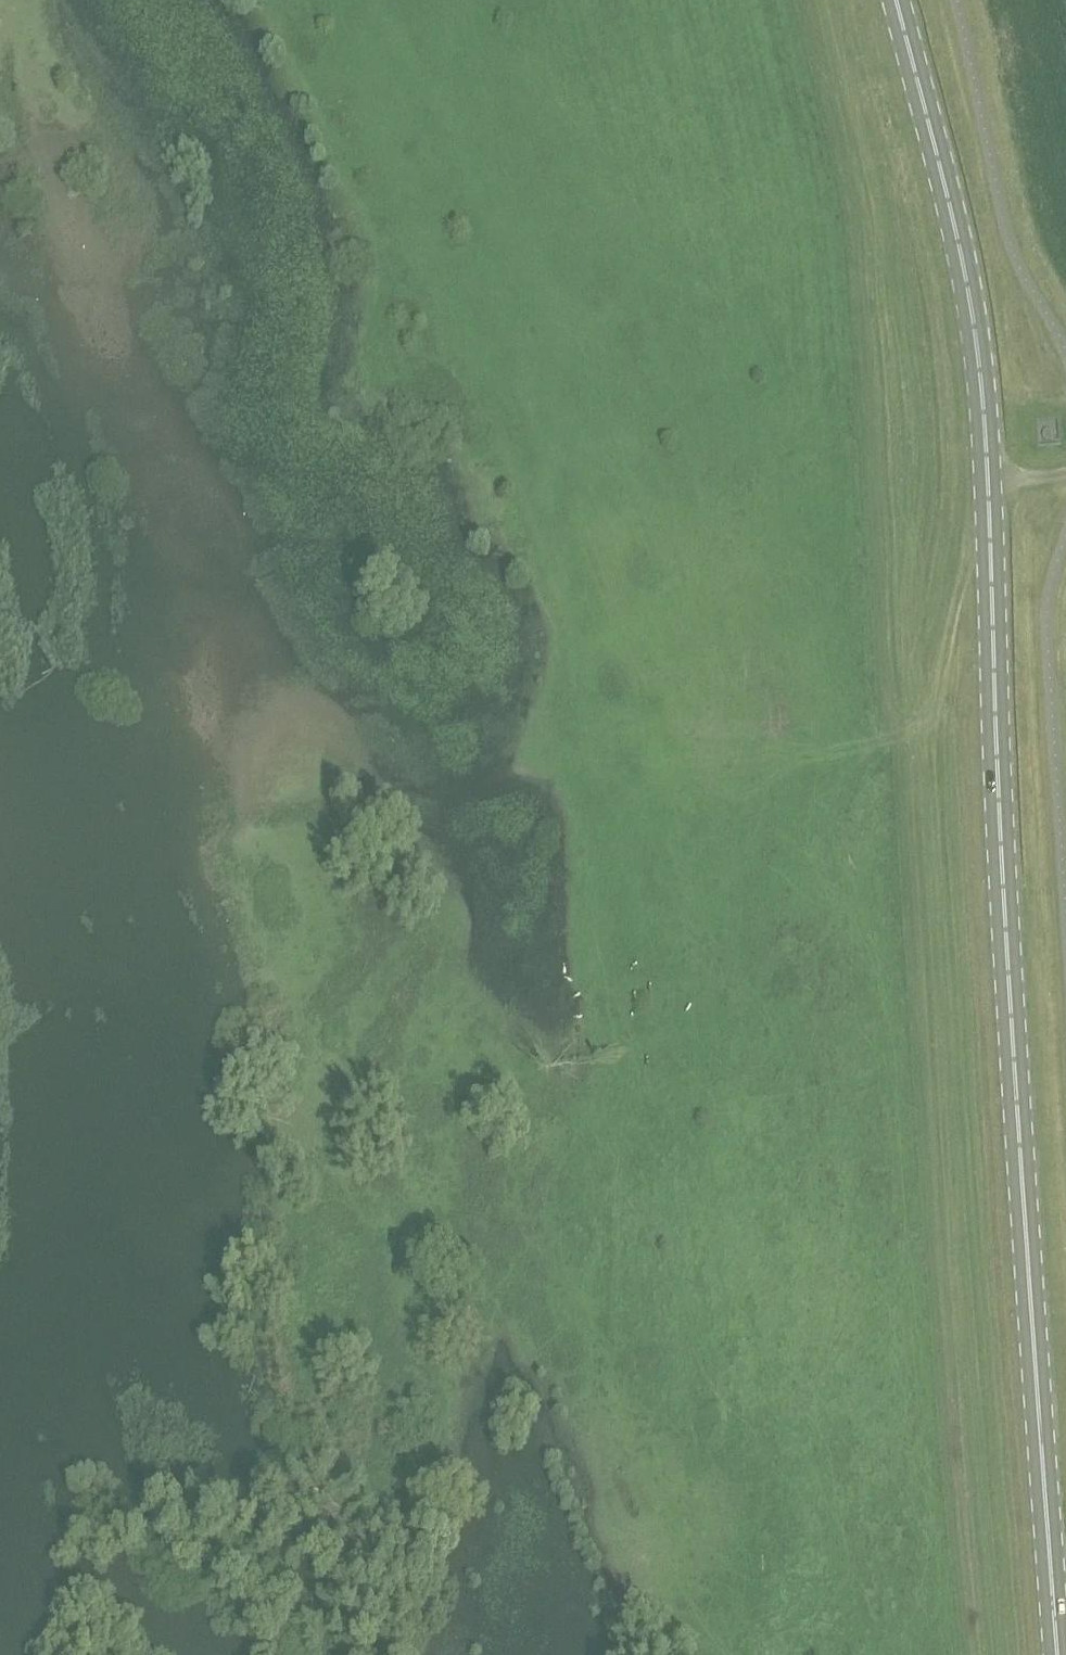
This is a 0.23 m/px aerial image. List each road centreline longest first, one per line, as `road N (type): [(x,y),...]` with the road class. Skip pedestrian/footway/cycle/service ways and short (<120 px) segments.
road 1 (primary): [(1058,1654),(1007,931),(983,390),(958,246),(898,0)]

